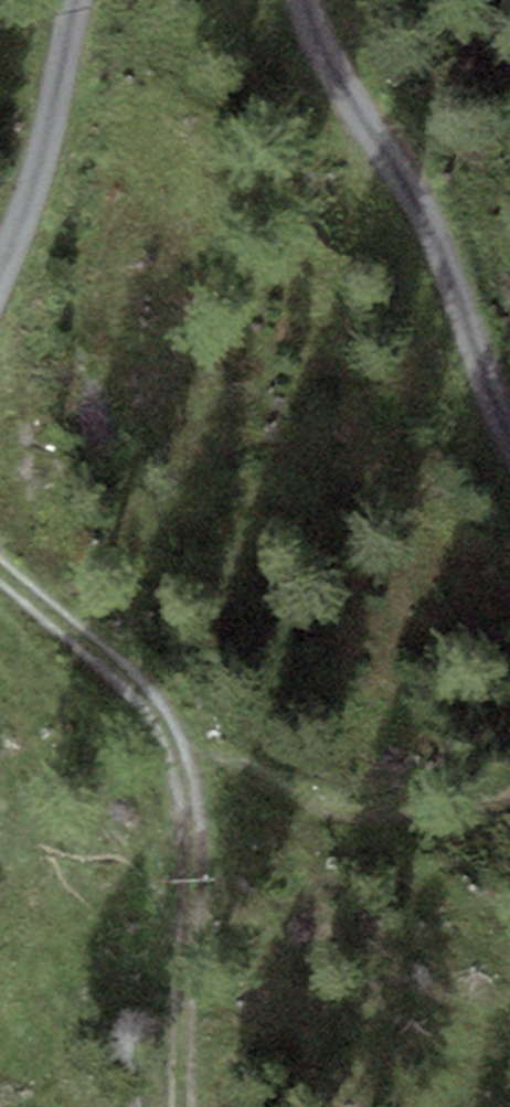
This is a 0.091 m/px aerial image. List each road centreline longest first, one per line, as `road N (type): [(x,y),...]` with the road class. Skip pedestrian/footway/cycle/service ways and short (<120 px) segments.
road 1 (track): [(509,432),(405,169),(333,52),(314,0)]
road 2 (track): [(140,686),(182,795),(190,1106)]
road 3 (track): [(81,0),(51,147),(0,292)]
road 4 (track): [(0,567),(140,686)]

